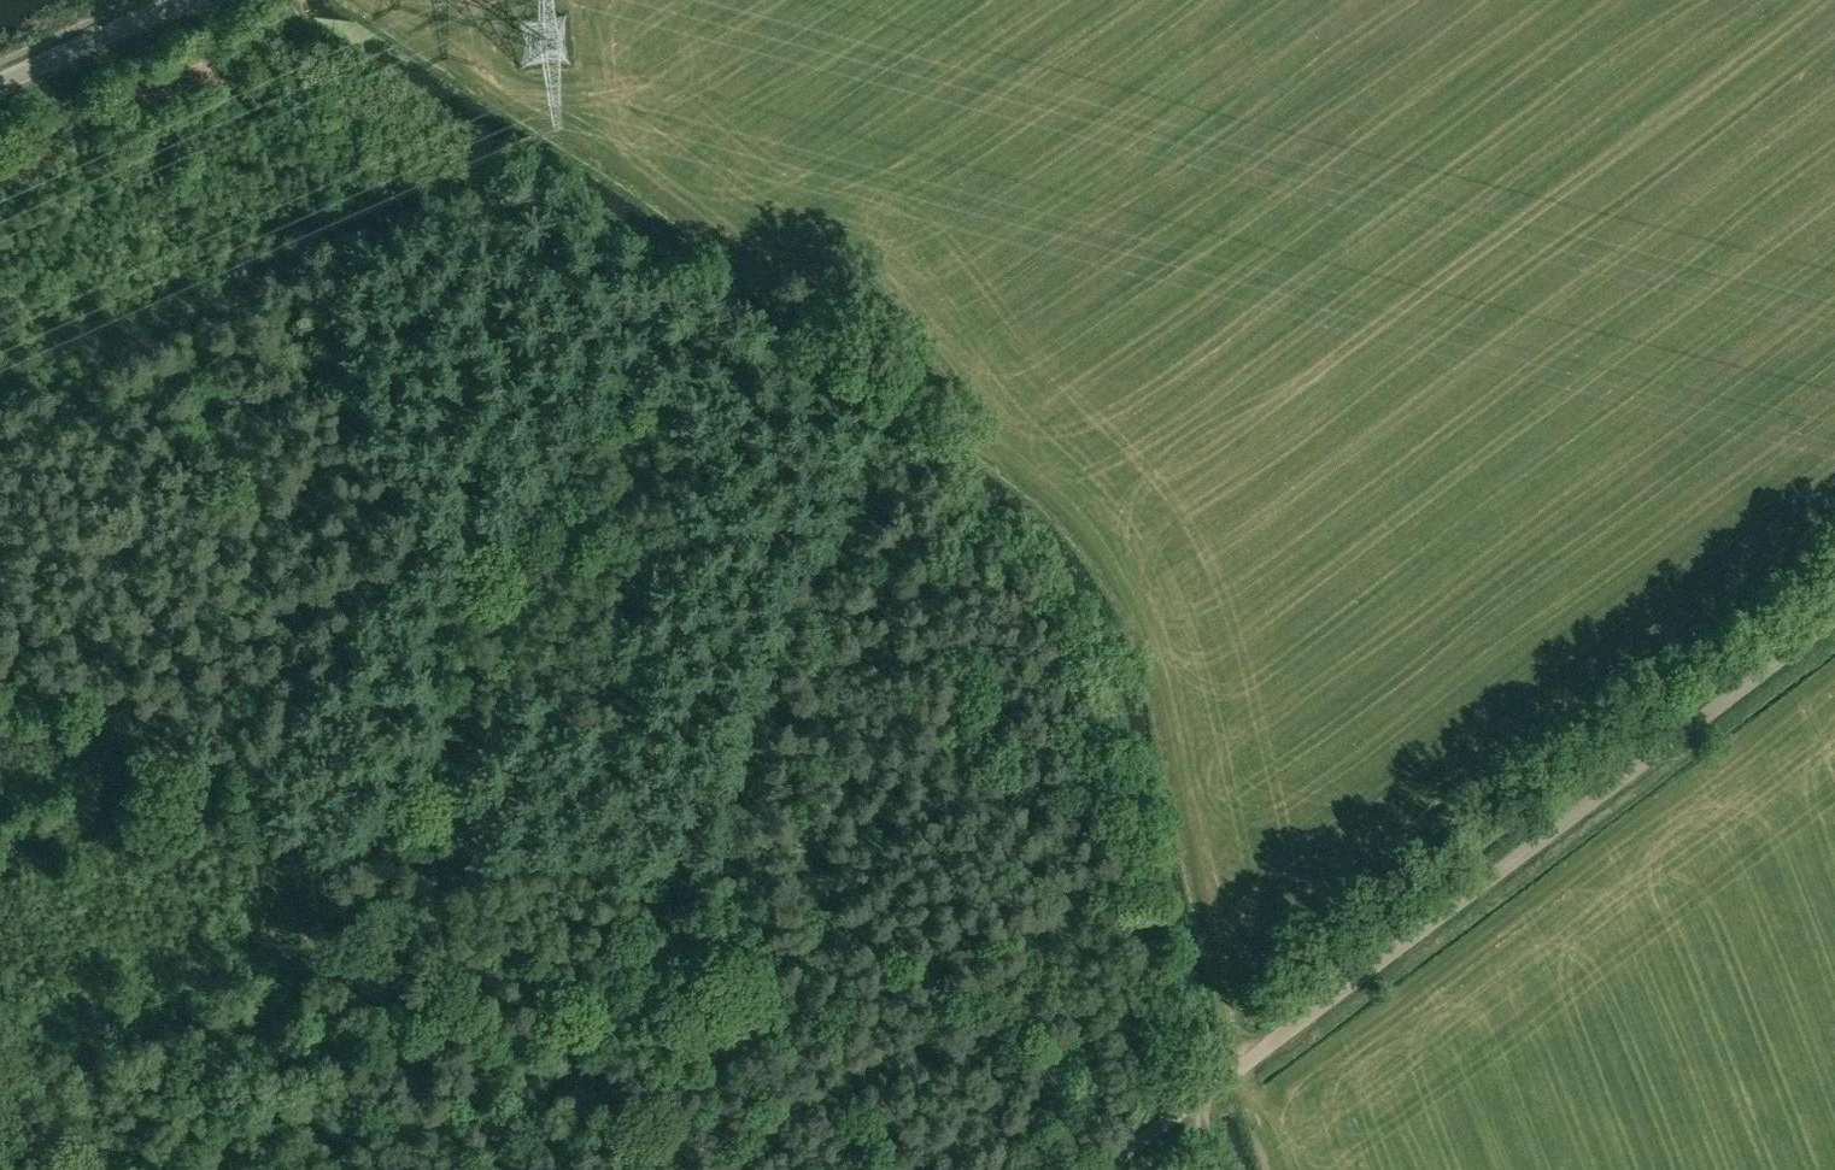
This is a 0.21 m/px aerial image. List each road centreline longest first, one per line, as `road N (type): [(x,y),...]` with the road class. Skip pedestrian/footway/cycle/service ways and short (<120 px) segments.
road 1 (unclassified): [(1105,1169),(1834,618)]
road 2 (unclassified): [(0,84),(184,0)]

